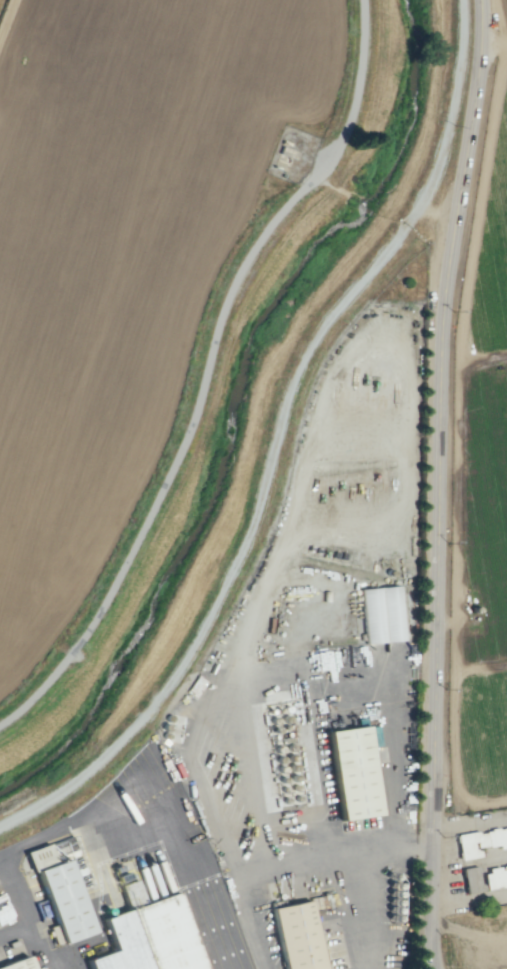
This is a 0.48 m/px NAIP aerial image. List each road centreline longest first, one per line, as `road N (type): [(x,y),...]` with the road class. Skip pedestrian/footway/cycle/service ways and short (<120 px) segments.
road 1 (tertiary): [(436,968),(442,311),(480,46),(478,0)]
road 2 (track): [(361,0),(356,89),(341,135),(251,248)]

